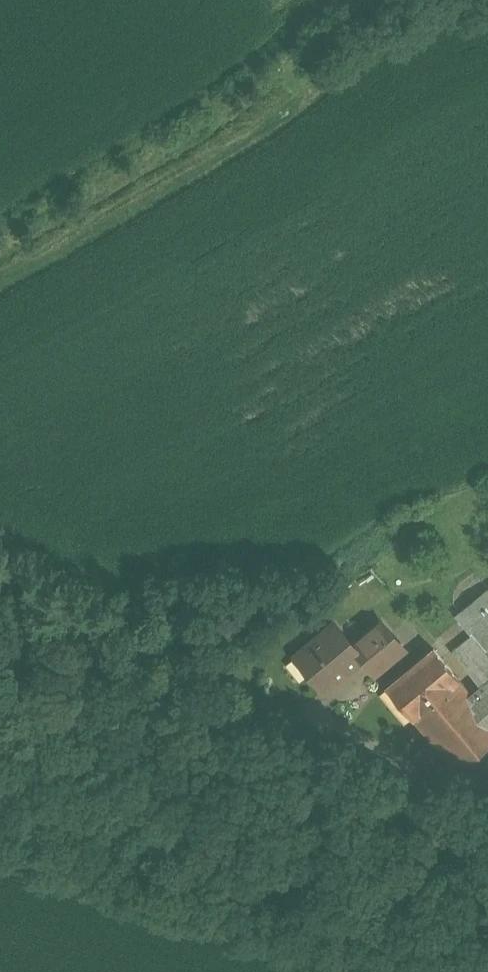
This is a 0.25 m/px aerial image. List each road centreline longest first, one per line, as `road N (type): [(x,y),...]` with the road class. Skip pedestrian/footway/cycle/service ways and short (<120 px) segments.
road 1 (unclassified): [(347,971),(0,856)]
road 2 (track): [(228,680),(0,548)]

